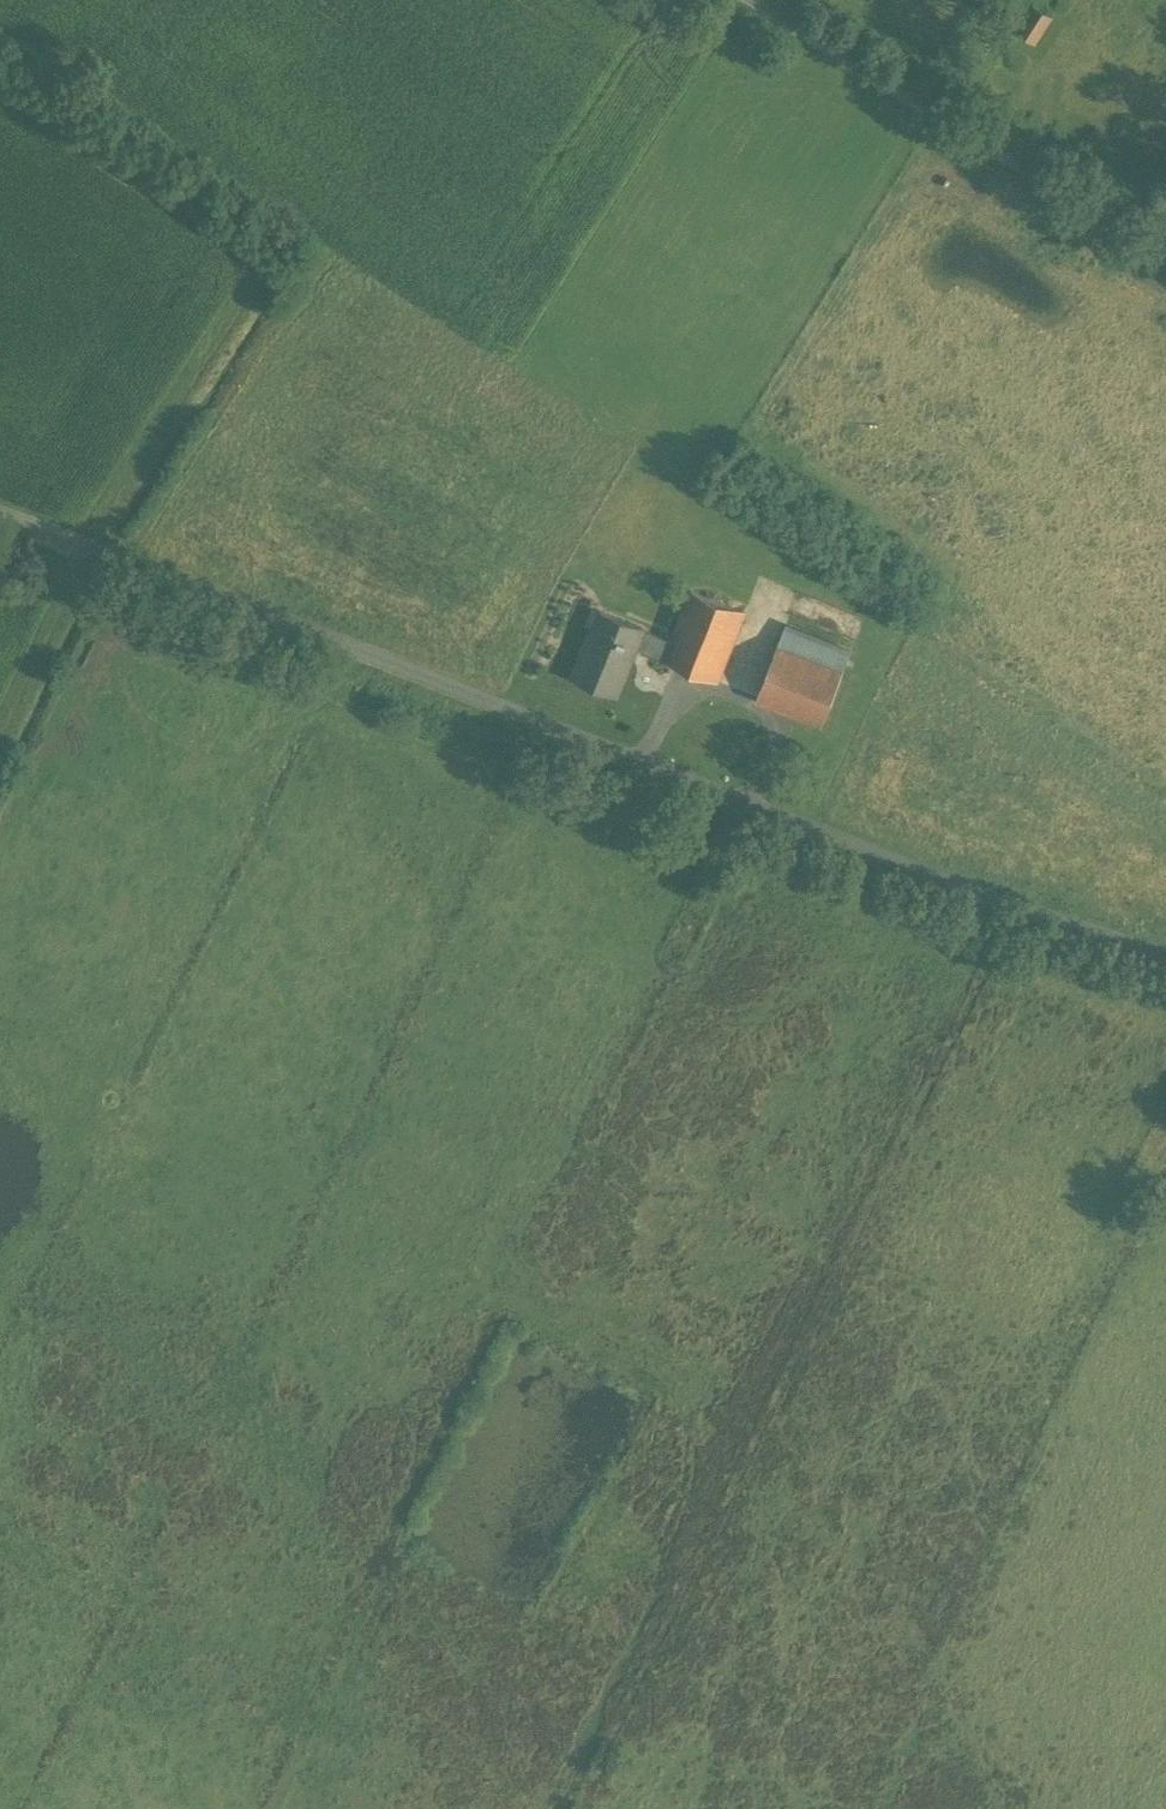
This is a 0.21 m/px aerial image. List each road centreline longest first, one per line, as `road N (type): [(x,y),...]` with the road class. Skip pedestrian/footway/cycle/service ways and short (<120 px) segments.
road 1 (unclassified): [(1165,949),(1036,912),(0,505)]
road 2 (track): [(749,0),(1165,268)]

